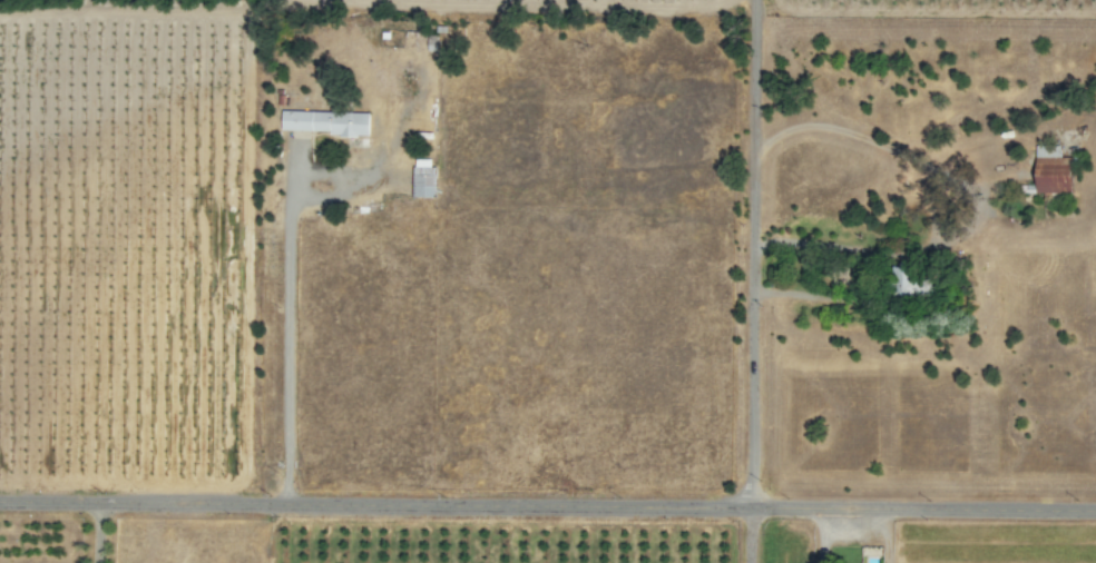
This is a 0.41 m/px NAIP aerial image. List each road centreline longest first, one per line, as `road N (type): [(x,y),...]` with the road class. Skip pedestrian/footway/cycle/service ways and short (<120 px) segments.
road 1 (residential): [(1095,509),(0,502)]
road 2 (residential): [(746,0),(744,562)]

